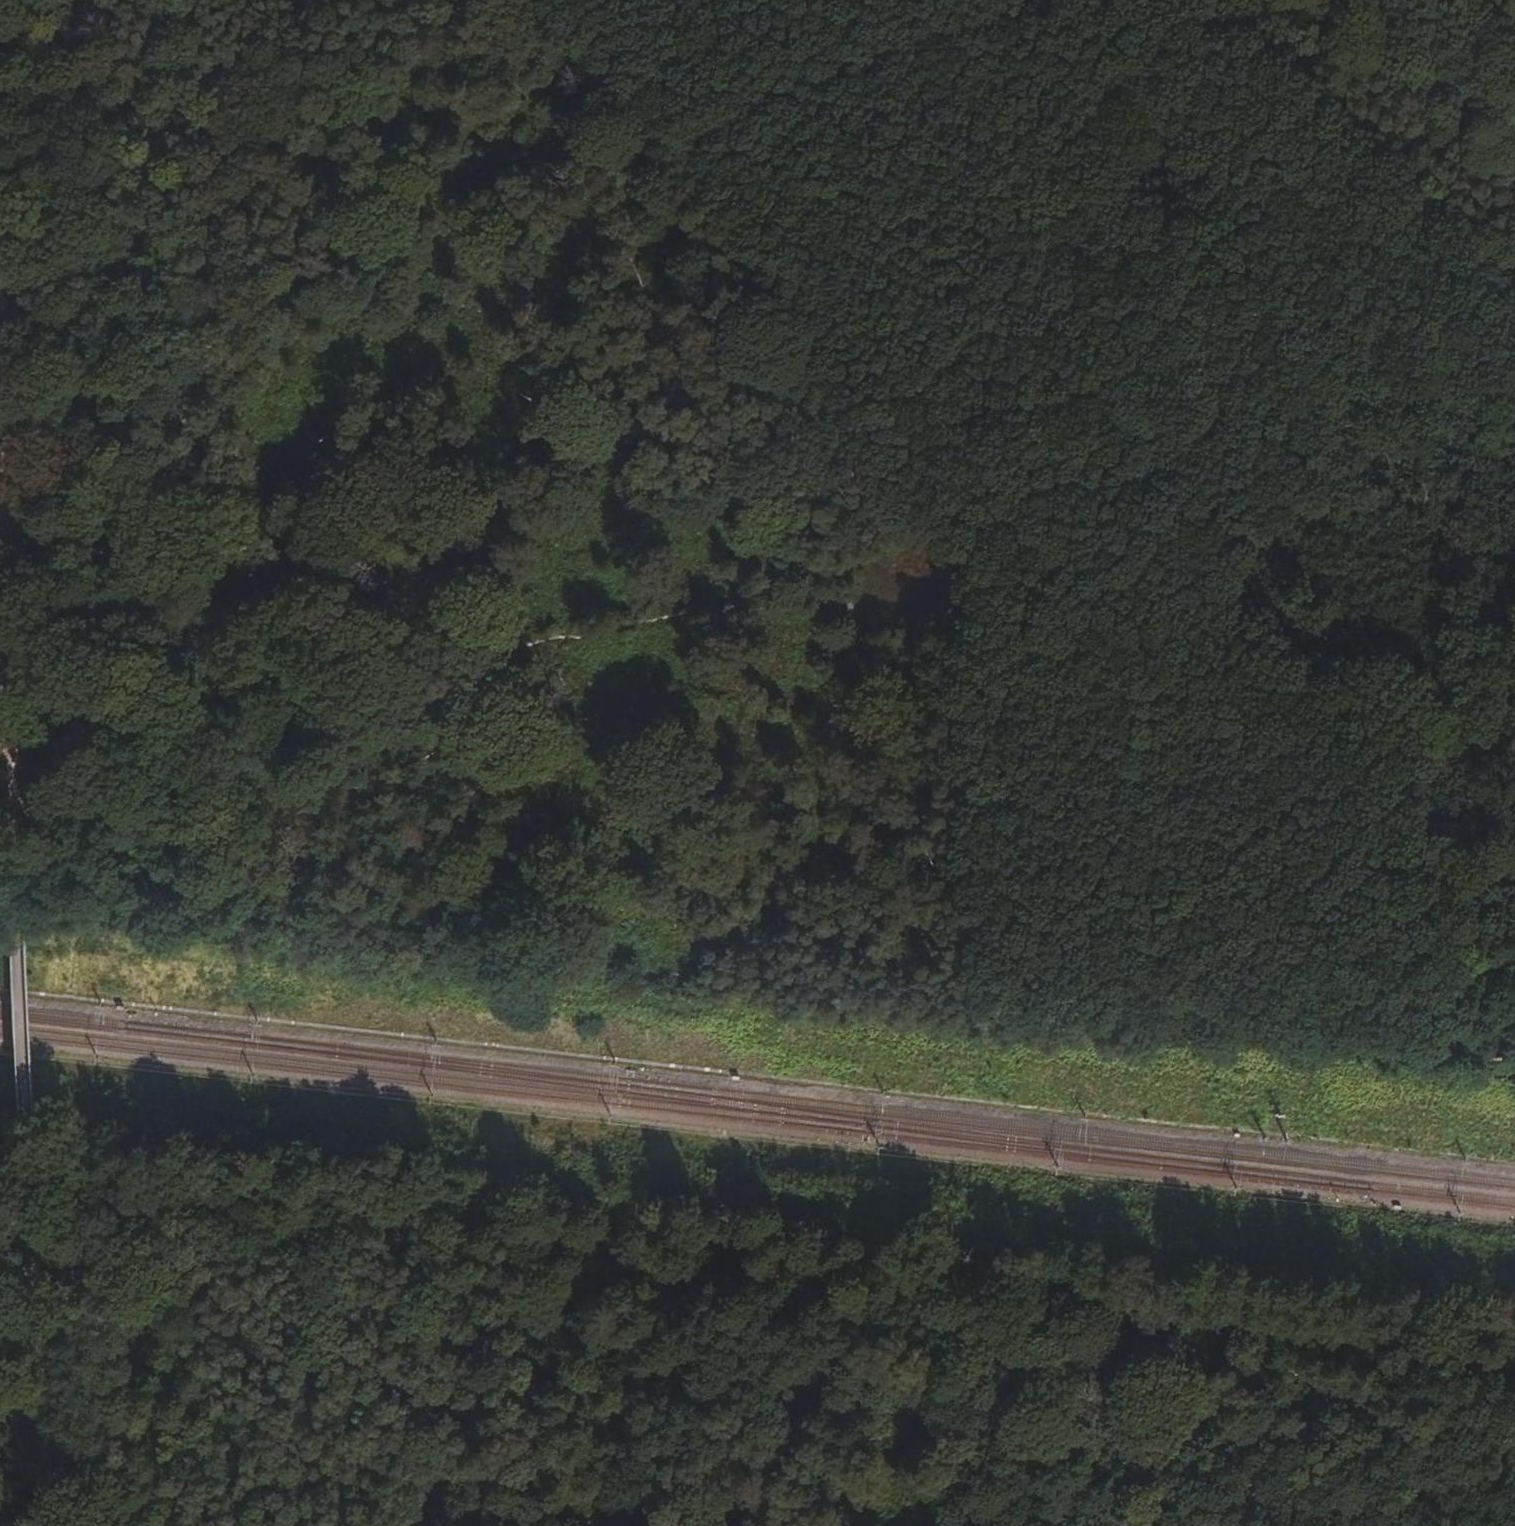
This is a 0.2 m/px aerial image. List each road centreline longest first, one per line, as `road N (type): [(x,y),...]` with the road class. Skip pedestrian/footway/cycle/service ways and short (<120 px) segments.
road 1 (track): [(22,1223),(44,1525)]
road 2 (track): [(0,703),(7,883)]

